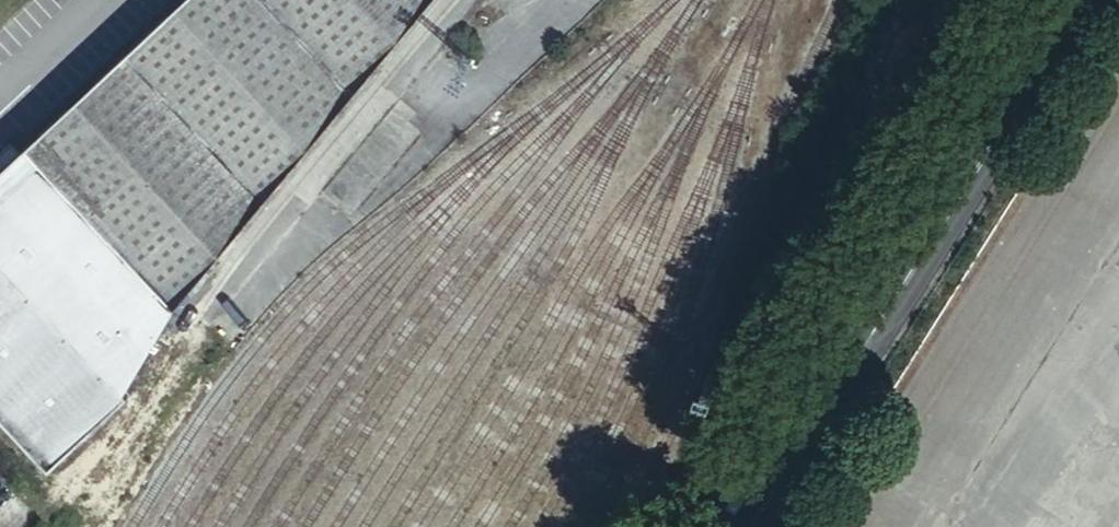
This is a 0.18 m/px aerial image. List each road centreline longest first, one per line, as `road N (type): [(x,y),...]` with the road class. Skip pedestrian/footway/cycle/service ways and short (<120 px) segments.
road 1 (secondary): [(1086,0),(754,526)]

